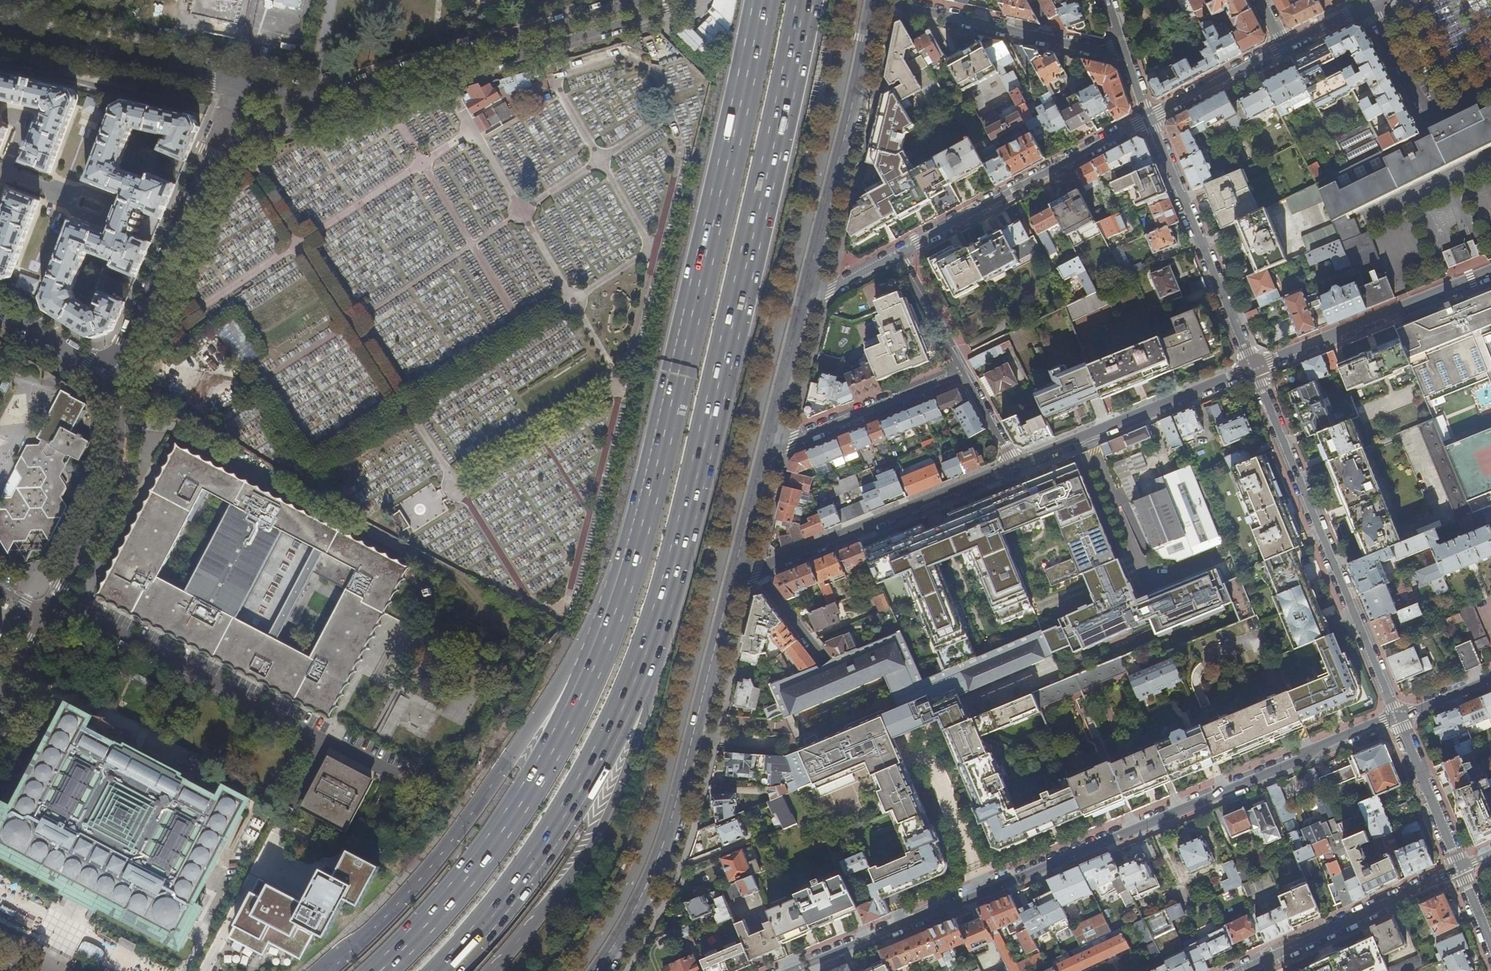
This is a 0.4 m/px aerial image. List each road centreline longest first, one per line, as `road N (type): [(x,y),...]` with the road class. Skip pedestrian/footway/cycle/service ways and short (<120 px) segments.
road 1 (trunk): [(639,670),(686,522),(808,0)]
road 2 (residential): [(796,970),(1397,717)]
road 3 (trunk): [(768,0),(626,582)]
road 4 (trunk): [(626,582),(458,835),(410,892),(320,970)]
road 5 (trunk): [(626,582),(603,652),(556,748),(469,876),(380,970)]
road 6 (tertiary): [(596,970),(665,839),(735,570)]
road 7 (residential): [(1397,717),(1252,368)]
road 8 (residential): [(346,110),(691,0)]
road 9 (trunk): [(444,970),(532,865),(583,786),(639,670)]
road 10 (trunk): [(491,970),(554,902),(606,820),(637,733),(639,670)]
road 11 (residential): [(120,383),(242,81)]
road 12 (residential): [(1014,465),(757,569),(735,570)]
road 13 (tertiary): [(806,289),(874,0)]
road 14 (residential): [(896,255),(1150,119)]
road 15 (residential): [(1252,368),(1150,119)]
road 16 (residential): [(1126,57),(874,0)]
road 17 (residential): [(1252,368),(1014,465)]
road 18 (residential): [(1490,272),(1252,368)]
road 19 (residential): [(0,28),(242,81)]
road 20 (residential): [(1460,870),(1241,970)]
road 21 (residential): [(766,444),(793,443),(962,372)]
road 22 (residential): [(1490,85),(1436,113),(1425,110),(1370,4)]
road 23 (residential): [(1460,870),(1397,717)]
road 24 (tertiary): [(766,444),(806,289)]
road 25 (residential): [(1150,119),(1285,47)]
road 26 (residential): [(120,383),(0,307)]
road 27 (residential): [(962,372),(896,255)]
road 28 (tertiary): [(735,570),(766,444)]

